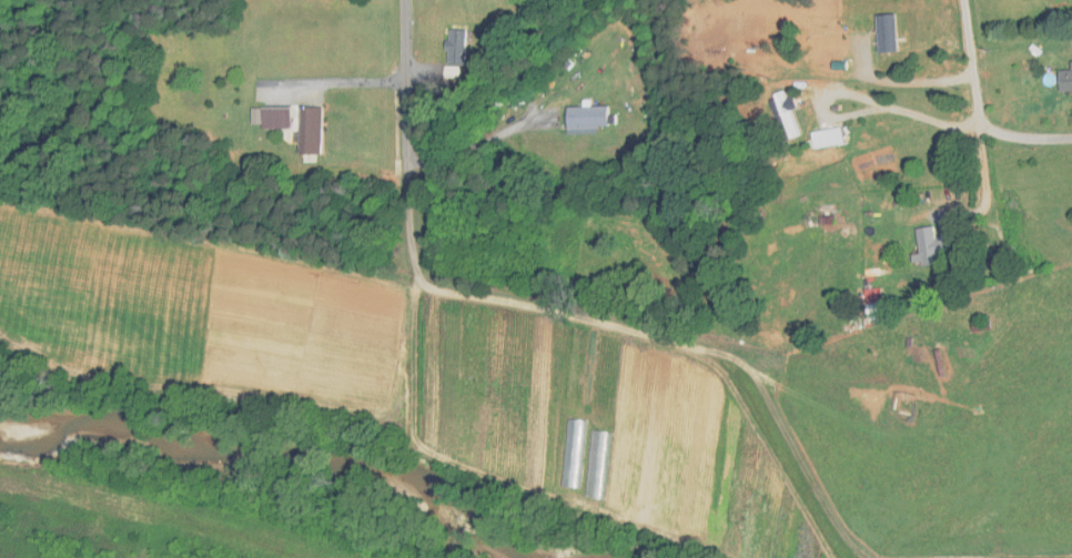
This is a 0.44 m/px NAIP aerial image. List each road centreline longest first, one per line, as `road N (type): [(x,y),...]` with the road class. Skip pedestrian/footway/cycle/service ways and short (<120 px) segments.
road 1 (residential): [(403,0),(405,282)]
road 2 (residential): [(962,0),(980,123),(1025,143),(1071,144)]

